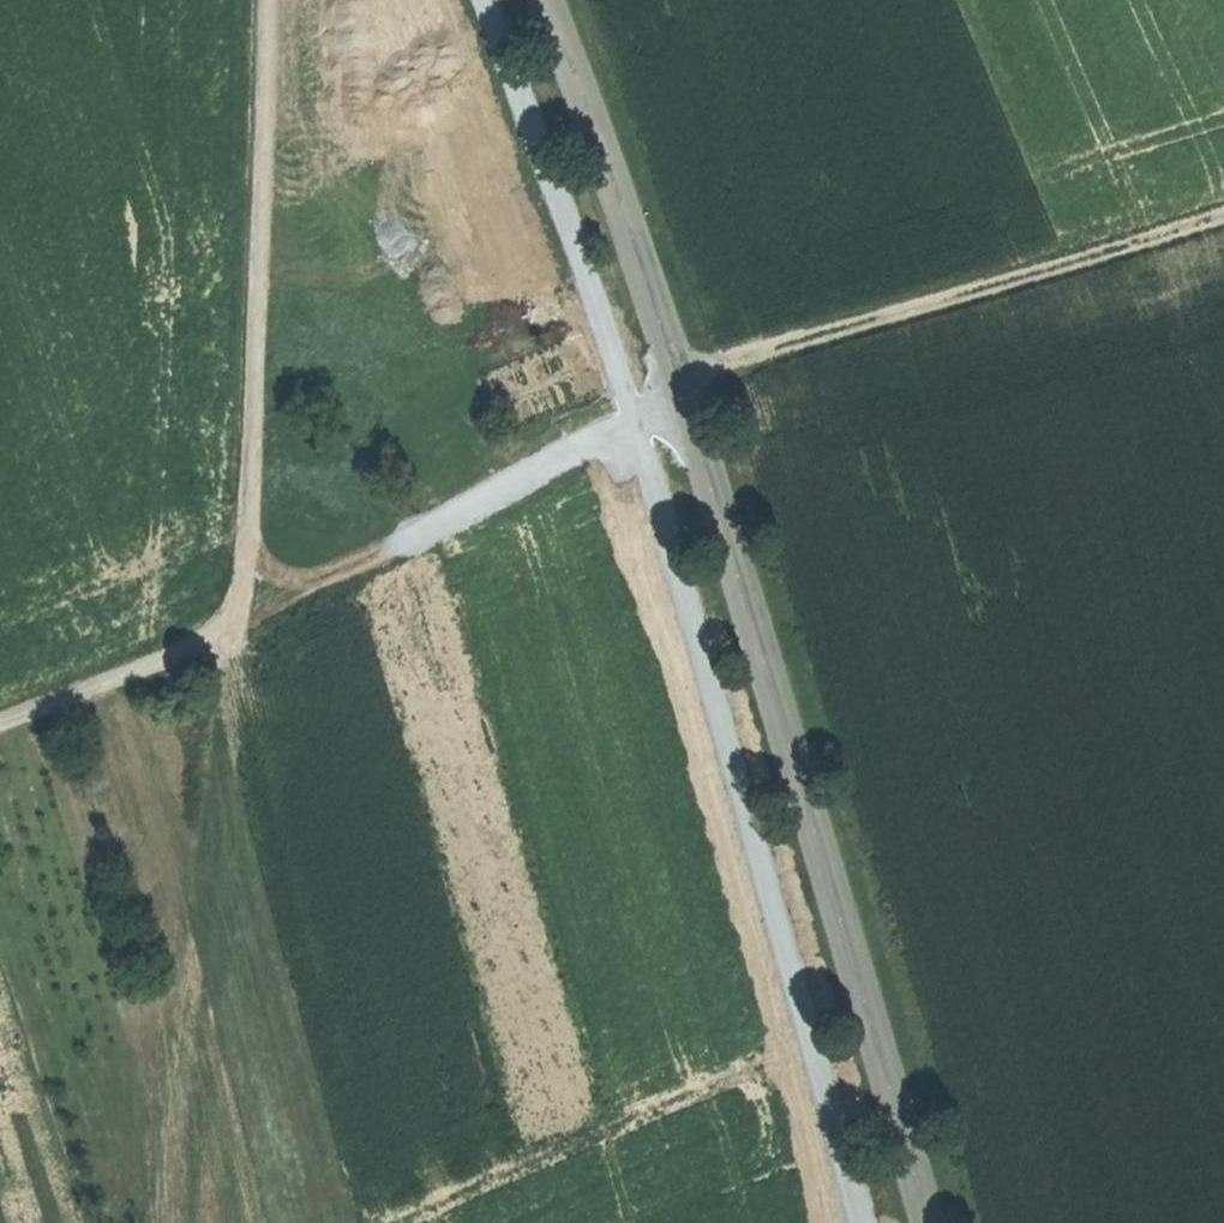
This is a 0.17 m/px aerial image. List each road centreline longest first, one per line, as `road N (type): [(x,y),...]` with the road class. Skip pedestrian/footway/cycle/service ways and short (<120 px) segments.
road 1 (tertiary): [(542,0),(679,379),(939,1222)]
road 2 (track): [(274,0),(248,628)]
road 3 (track): [(1223,215),(679,379)]
road 4 (track): [(811,1039),(397,1222)]
road 5 (track): [(0,720),(248,628)]

